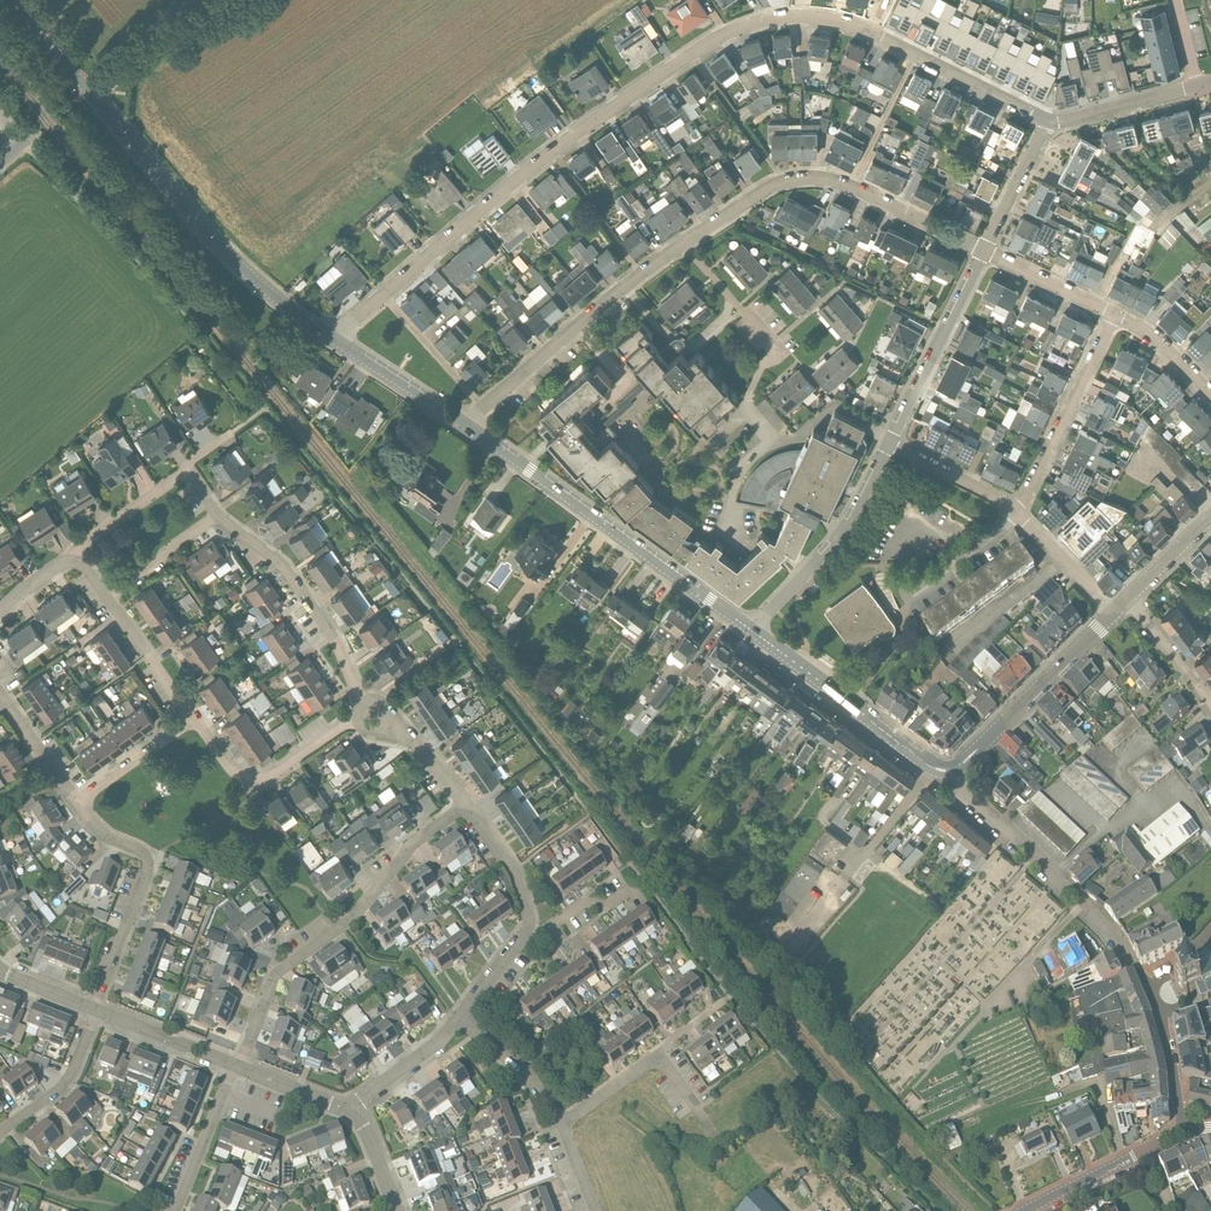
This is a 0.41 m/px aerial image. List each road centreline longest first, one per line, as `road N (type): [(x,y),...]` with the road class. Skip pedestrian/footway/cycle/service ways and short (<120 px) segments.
road 1 (residential): [(334,340),(495,197),(646,81),(757,21),(803,17),(854,26),(1048,122)]
road 2 (residential): [(467,426),(609,300),(782,181),(831,179),(985,251)]
road 3 (residential): [(1183,1131),(1167,1040),(1142,973),(1106,922),(962,788),(953,769)]
road 4 (residential): [(237,1065),(278,972),(359,911),(415,842),(466,804)]
road 5 (tertiary): [(755,631),(467,426)]
road 6 (tertiary): [(334,340),(225,252),(89,91)]
road 7 (residential): [(96,1008),(149,864),(143,851),(105,833),(78,802)]
road 8 (tertiary): [(953,769),(932,768),(755,631)]
road 9 (residential): [(364,702),(335,639),(282,565),(218,517)]
road 10 (residential): [(755,631),(839,534),(889,444)]
road 11 (tertiary): [(1118,610),(953,769)]
road 12 (residential): [(1016,513),(1115,313)]
road 13 (residential): [(889,444),(985,251)]
road 14 (residential): [(730,996),(560,1121)]
road 15 (residential): [(194,718),(232,770),(260,778),(357,718)]
road 16 (residential): [(0,1130),(68,1079),(96,1008)]
road 17 (residential): [(173,1210),(237,1065)]
road 18 (tertiary): [(467,426),(334,340)]
road 19 (residential): [(1048,122),(1198,86)]
road 20 (residential): [(237,1065),(96,1008)]
road 21 (residential): [(560,1121),(524,1069),(459,1017)]
road 22 (residential): [(194,718),(108,600)]
road 23 (residential): [(72,560),(85,542),(186,471)]
road 24 (residential): [(1016,513),(889,444)]
road 25 (residential): [(985,251),(1115,313)]
road 26 (residential): [(985,251),(1048,122)]
road 27 (residential): [(349,1109),(459,1017)]
road 28 (residential): [(78,802),(194,718)]
road 29 (residential): [(527,929),(513,869),(466,804)]
road 30 (residential): [(1118,610),(1016,513)]
road 31 (residential): [(108,600),(218,517)]
road 32 (tertiary): [(1148,1148),(1026,1210)]
road 33 (residential): [(78,802),(0,691)]
road 34 (residential): [(1210,704),(1129,599)]
road 35 (residential): [(1115,313),(1146,332),(1210,396)]
road 36 (residential): [(527,929),(543,931),(583,901),(607,904),(633,886)]
road 37 (tertiary): [(89,91),(8,0)]

